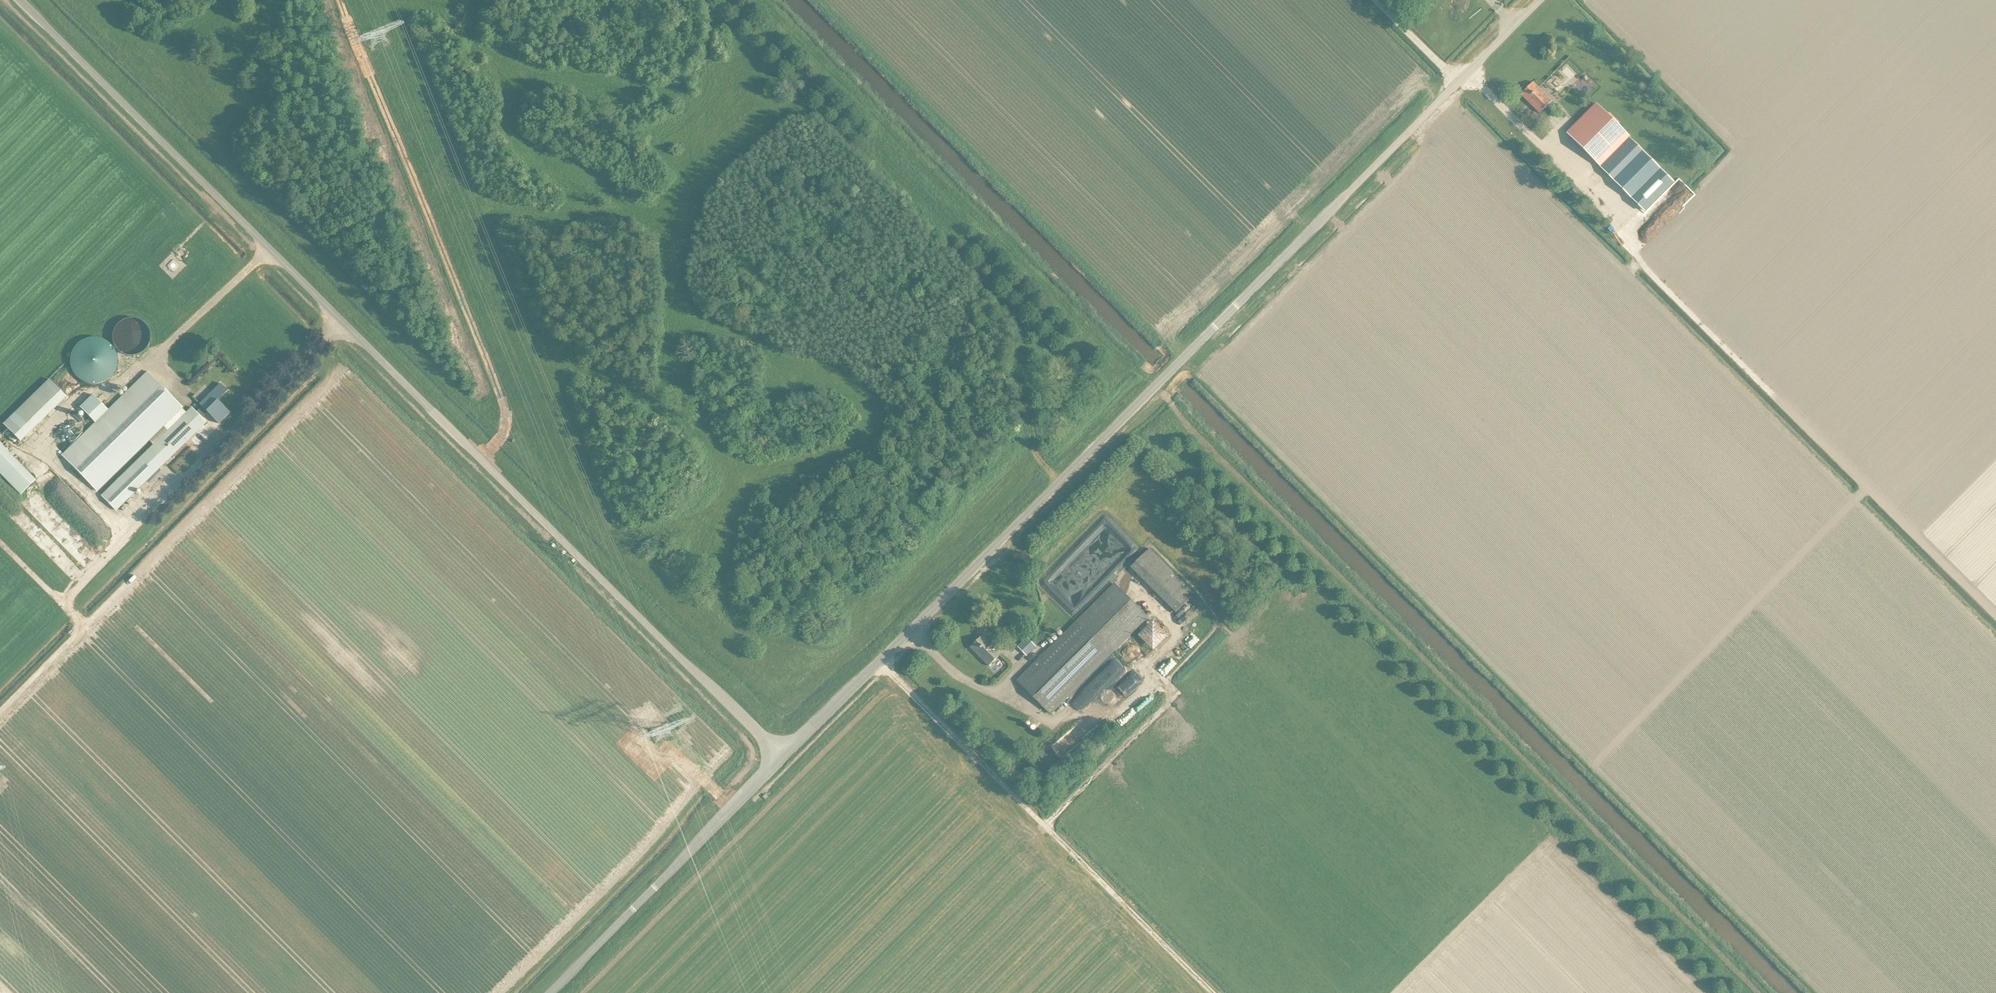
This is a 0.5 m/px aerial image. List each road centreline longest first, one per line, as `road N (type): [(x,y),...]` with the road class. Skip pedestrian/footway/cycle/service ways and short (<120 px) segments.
road 1 (unclassified): [(780,758),(14,0)]
road 2 (unclassified): [(780,758),(1538,0)]
road 3 (track): [(877,662),(1124,907)]
road 4 (unclassified): [(549,992),(780,758)]
road 5 (track): [(1147,667),(1170,691),(1164,707),(1042,827)]

